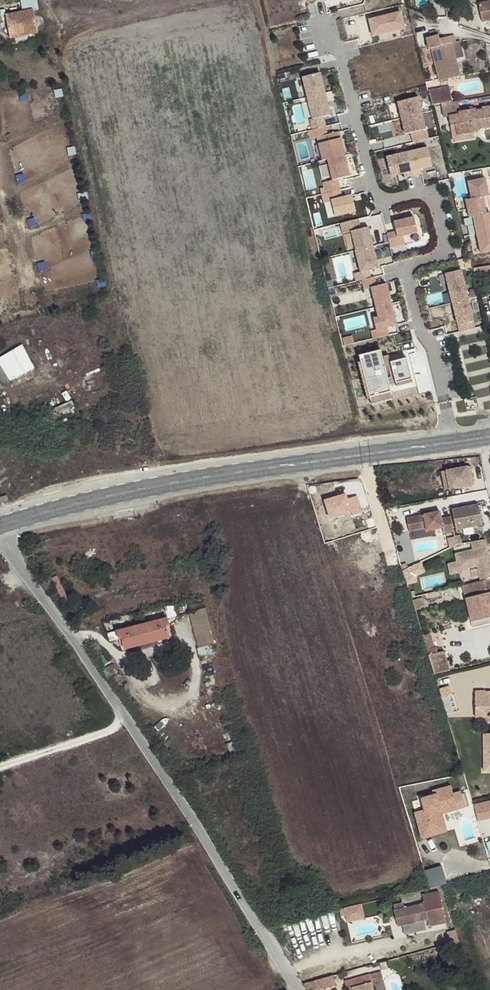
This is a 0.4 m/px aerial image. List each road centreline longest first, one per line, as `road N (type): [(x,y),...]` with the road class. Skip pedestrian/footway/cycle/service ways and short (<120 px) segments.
road 1 (residential): [(451,443),(411,286),(419,270),(443,255),(441,216),(429,199),(385,200),(374,185),(335,25)]
road 2 (secondary): [(0,527),(151,488),(451,443)]
road 3 (residential): [(127,718),(300,989)]
road 4 (residential): [(0,535),(127,718)]
road 5 (residential): [(127,718),(0,766)]

